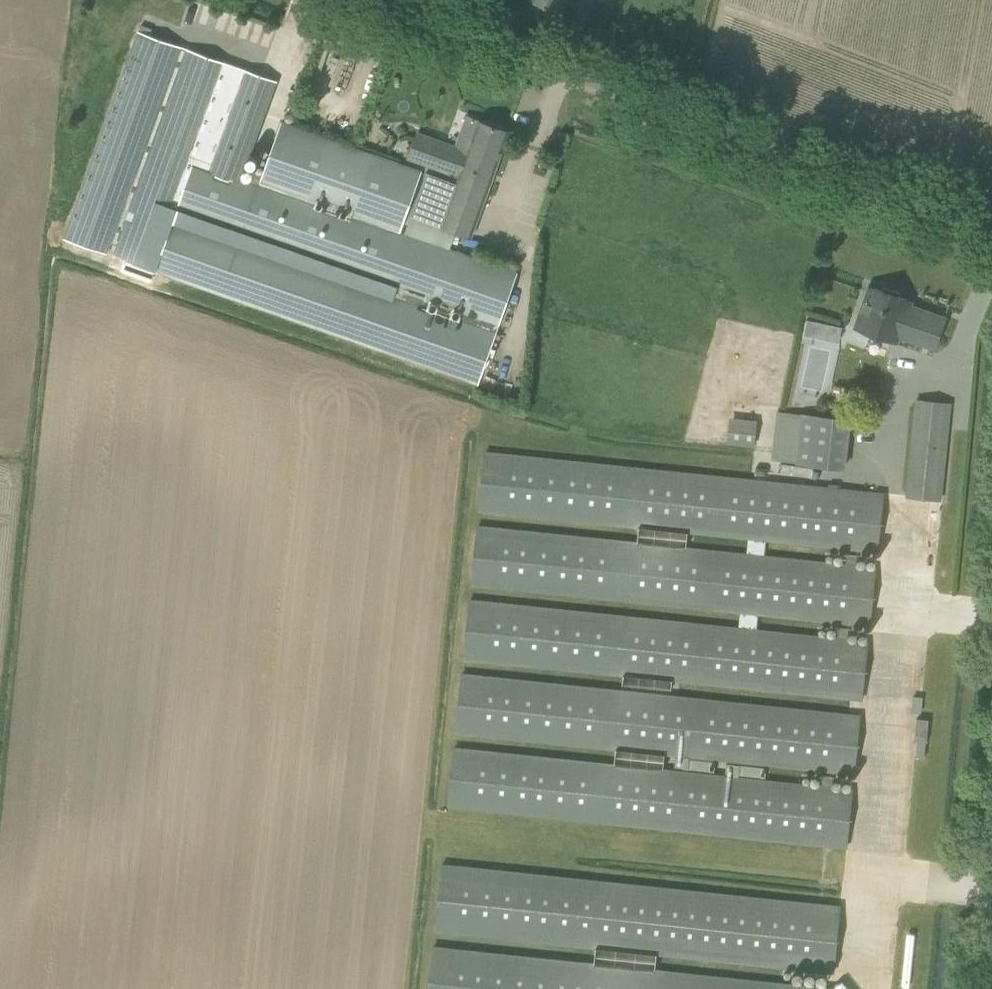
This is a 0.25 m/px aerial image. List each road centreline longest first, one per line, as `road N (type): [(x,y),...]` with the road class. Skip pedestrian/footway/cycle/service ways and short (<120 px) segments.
road 1 (unclassified): [(991,241),(361,0)]
road 2 (track): [(991,809),(975,988)]

